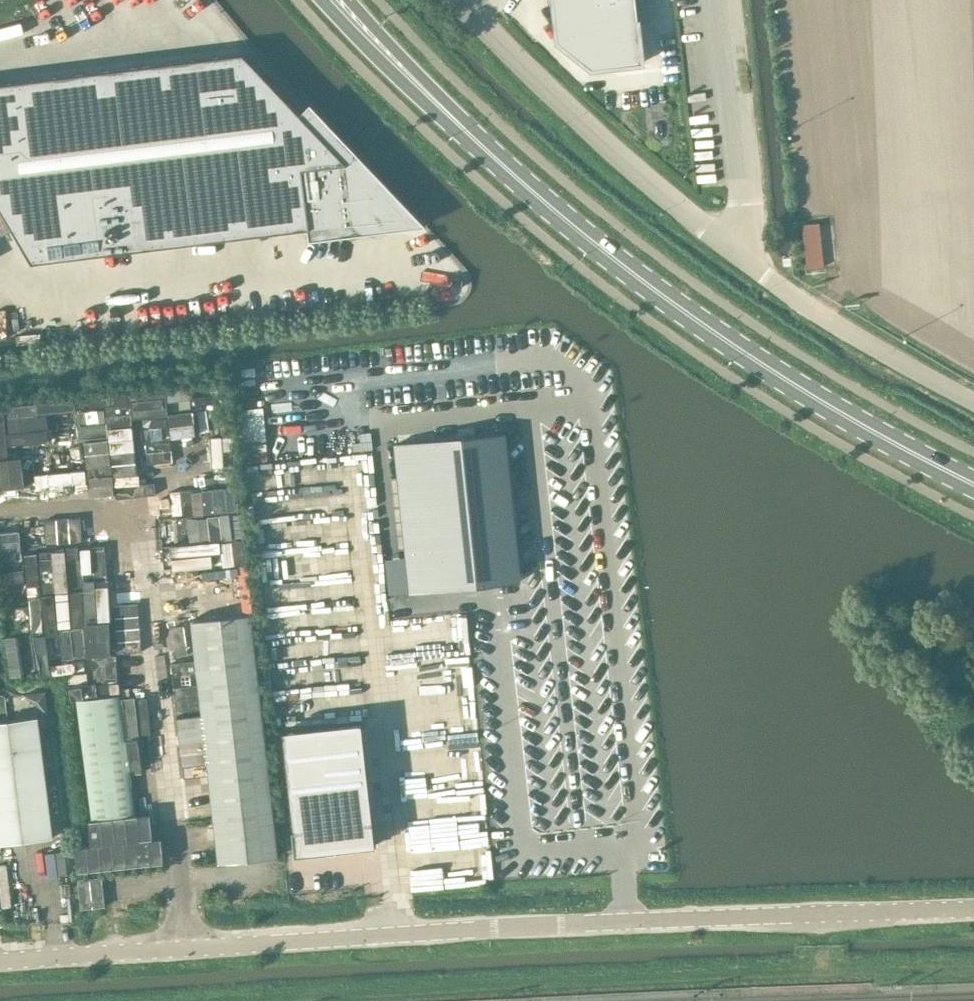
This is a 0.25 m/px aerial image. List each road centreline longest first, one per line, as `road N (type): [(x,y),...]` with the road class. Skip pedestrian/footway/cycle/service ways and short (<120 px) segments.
road 1 (unclassified): [(0,958),(529,924),(973,907)]
road 2 (primary): [(973,485),(750,360),(621,264),(504,168),(338,0)]
road 3 (unclassified): [(749,265),(595,138),(457,0)]
road 4 (unclassified): [(720,0),(749,265)]
road 5 (unclassified): [(973,403),(917,375),(749,265)]

